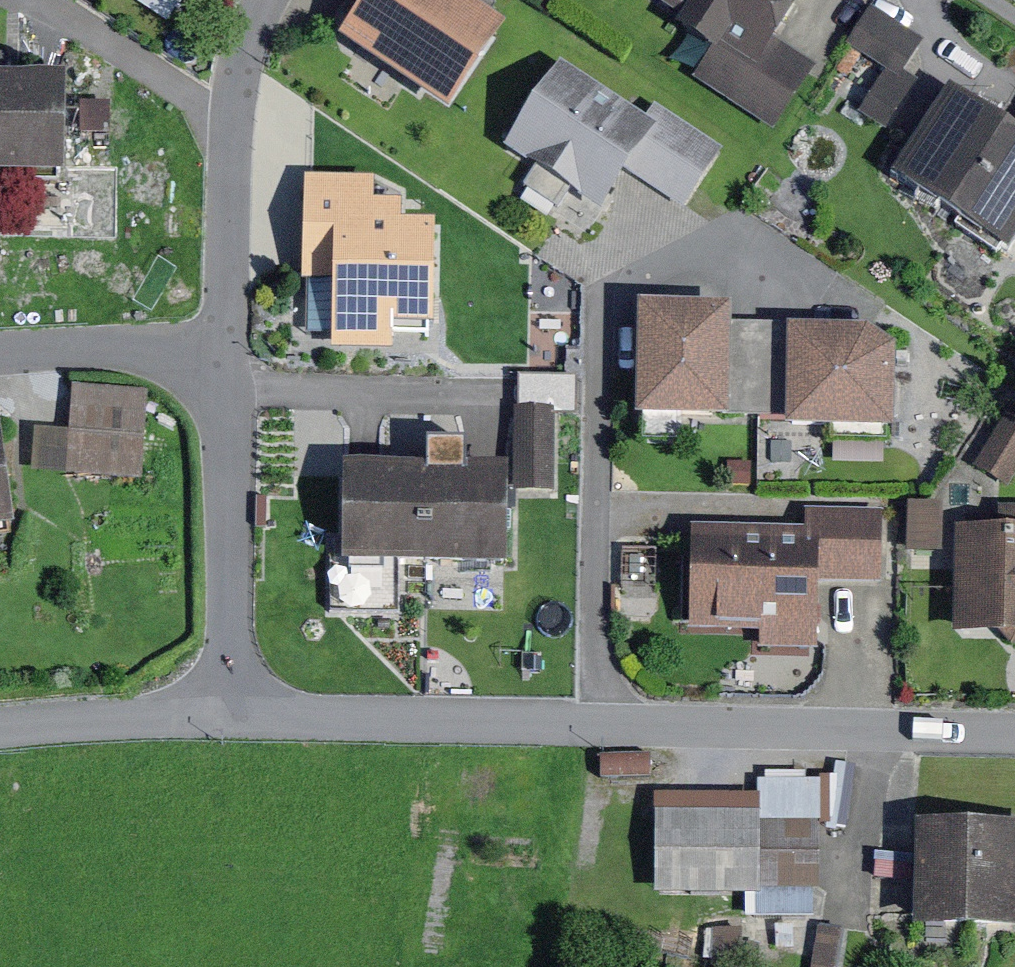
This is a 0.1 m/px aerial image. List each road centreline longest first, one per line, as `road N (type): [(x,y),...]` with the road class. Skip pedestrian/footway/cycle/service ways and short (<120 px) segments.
road 1 (unclassified): [(242,710),(1014,736)]
road 2 (residential): [(242,338),(242,710)]
road 3 (residential): [(242,338),(233,120),(242,55),(262,0)]
road 4 (unclassified): [(0,729),(242,710)]
road 5 (residential): [(0,355),(242,338)]

